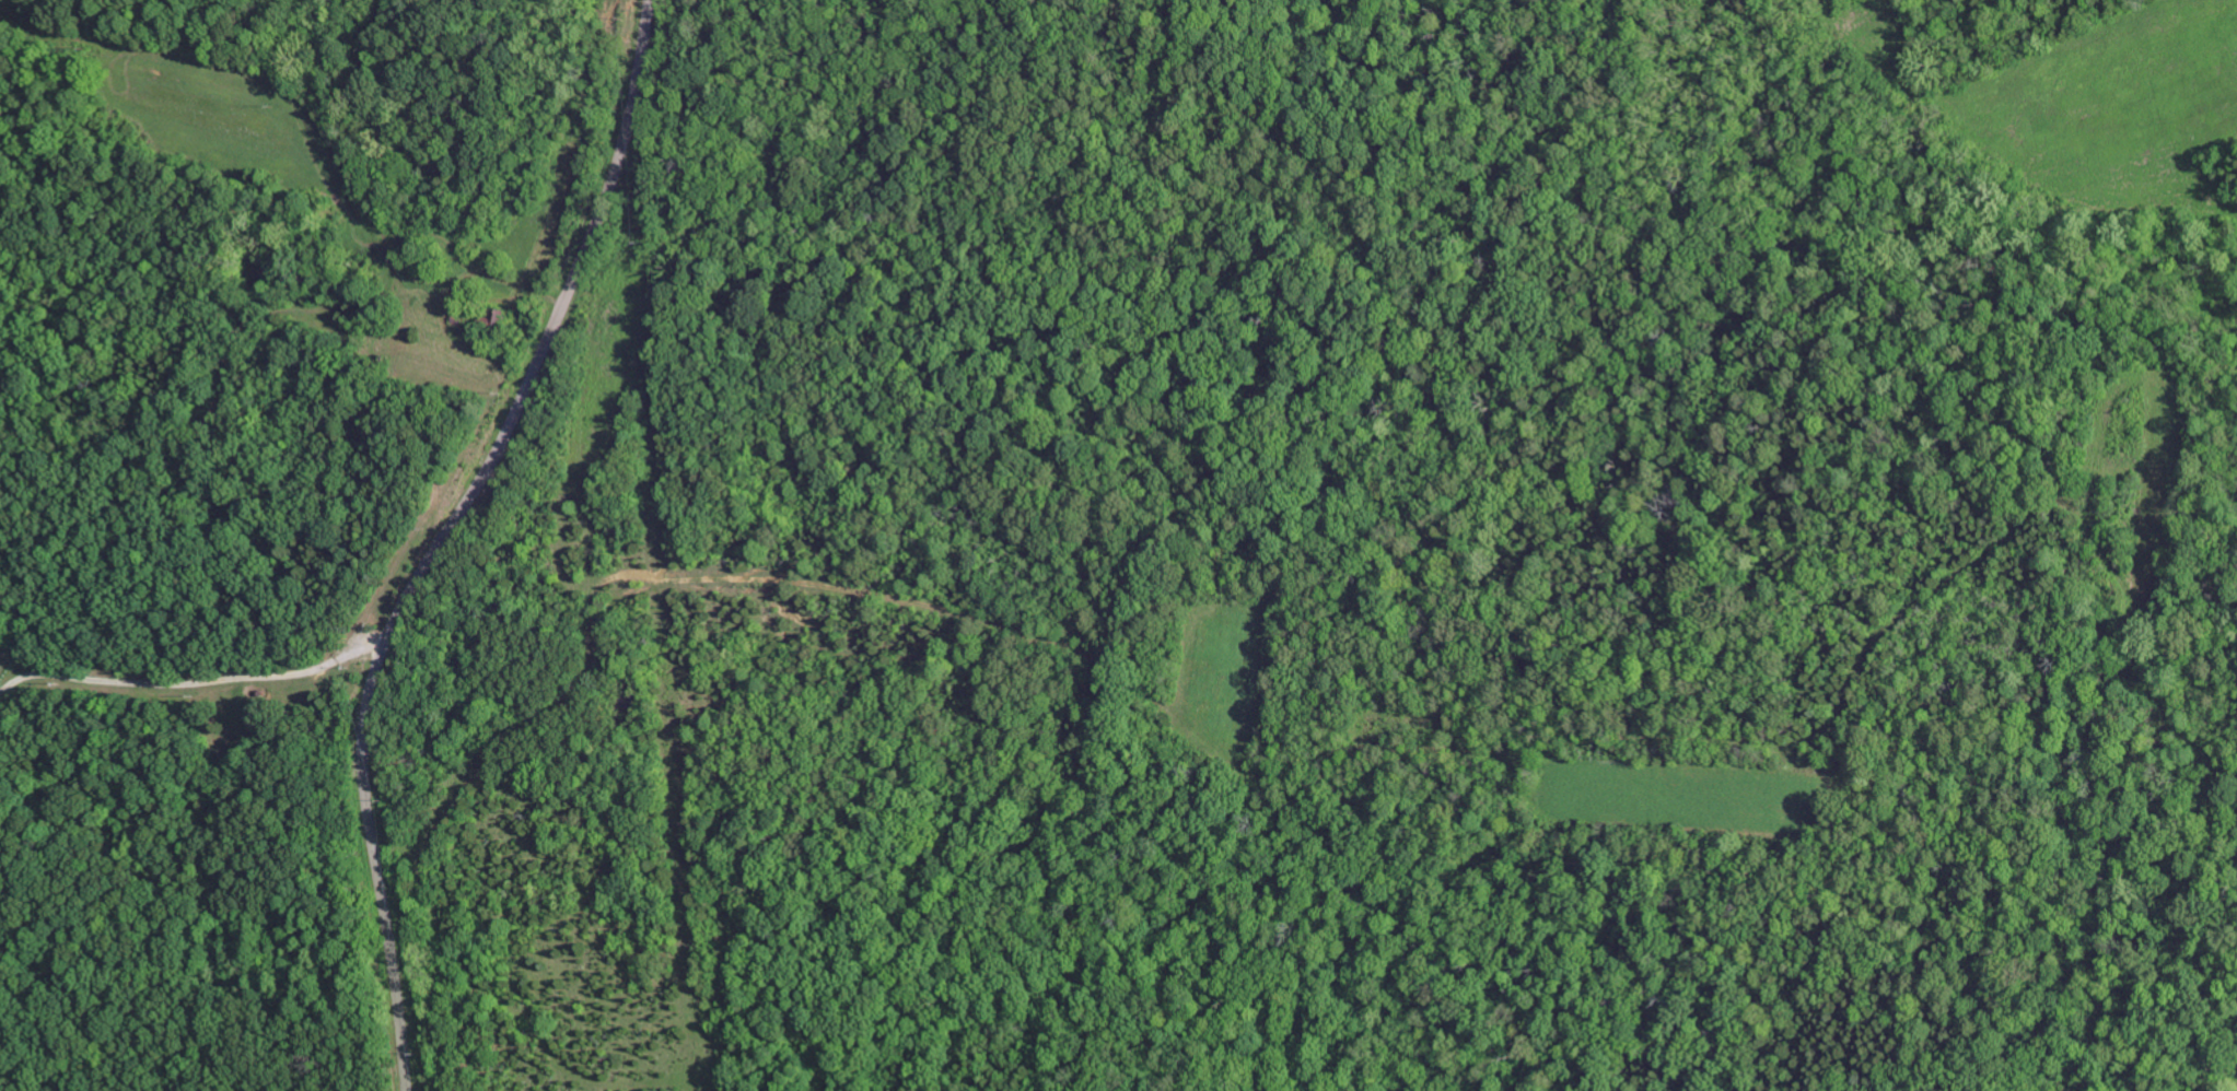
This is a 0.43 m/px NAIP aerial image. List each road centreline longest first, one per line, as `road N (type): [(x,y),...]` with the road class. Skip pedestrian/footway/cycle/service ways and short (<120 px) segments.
road 1 (residential): [(409,1090),(365,797),(365,718),(394,629),(500,444),(583,256),(625,126),(648,0)]

